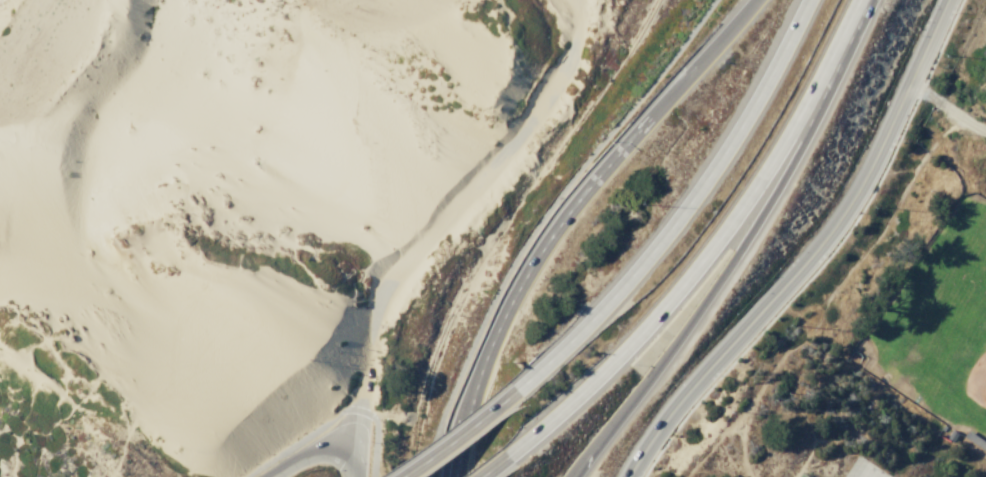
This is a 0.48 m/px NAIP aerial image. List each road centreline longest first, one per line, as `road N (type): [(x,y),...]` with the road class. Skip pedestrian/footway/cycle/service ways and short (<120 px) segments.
road 1 (secondary): [(945,0),(842,213),(672,408),(627,476)]
road 2 (motorway): [(757,0),(565,217),(523,282),(466,410),(453,476)]
road 3 (motorway): [(494,467),(626,352),(691,281),(822,79)]
road 4 (motorway): [(810,0),(693,198),(596,315),(502,403)]
road 5 (motorway): [(573,476),(762,219),(800,152),(822,79)]
road 6 (motorway): [(502,403),(400,476)]

